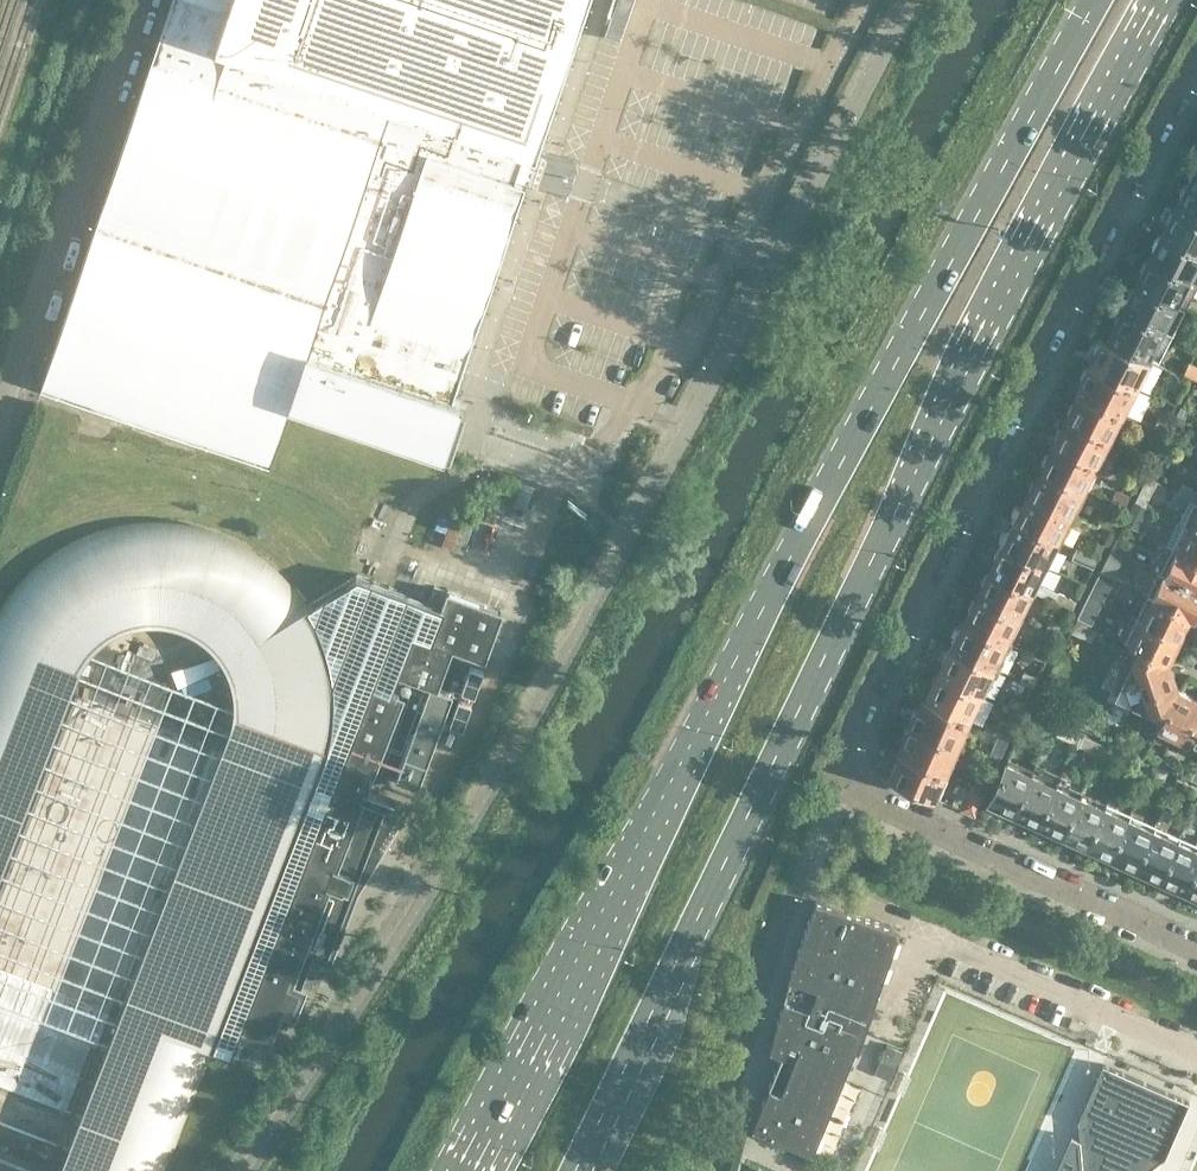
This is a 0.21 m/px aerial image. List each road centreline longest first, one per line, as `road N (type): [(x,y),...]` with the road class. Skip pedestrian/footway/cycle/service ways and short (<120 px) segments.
road 1 (primary): [(1095,0),(906,333),(471,1170)]
road 2 (primary): [(572,1170),(930,434),(1167,0)]
road 3 (residential): [(1196,945),(843,786),(1196,95)]

